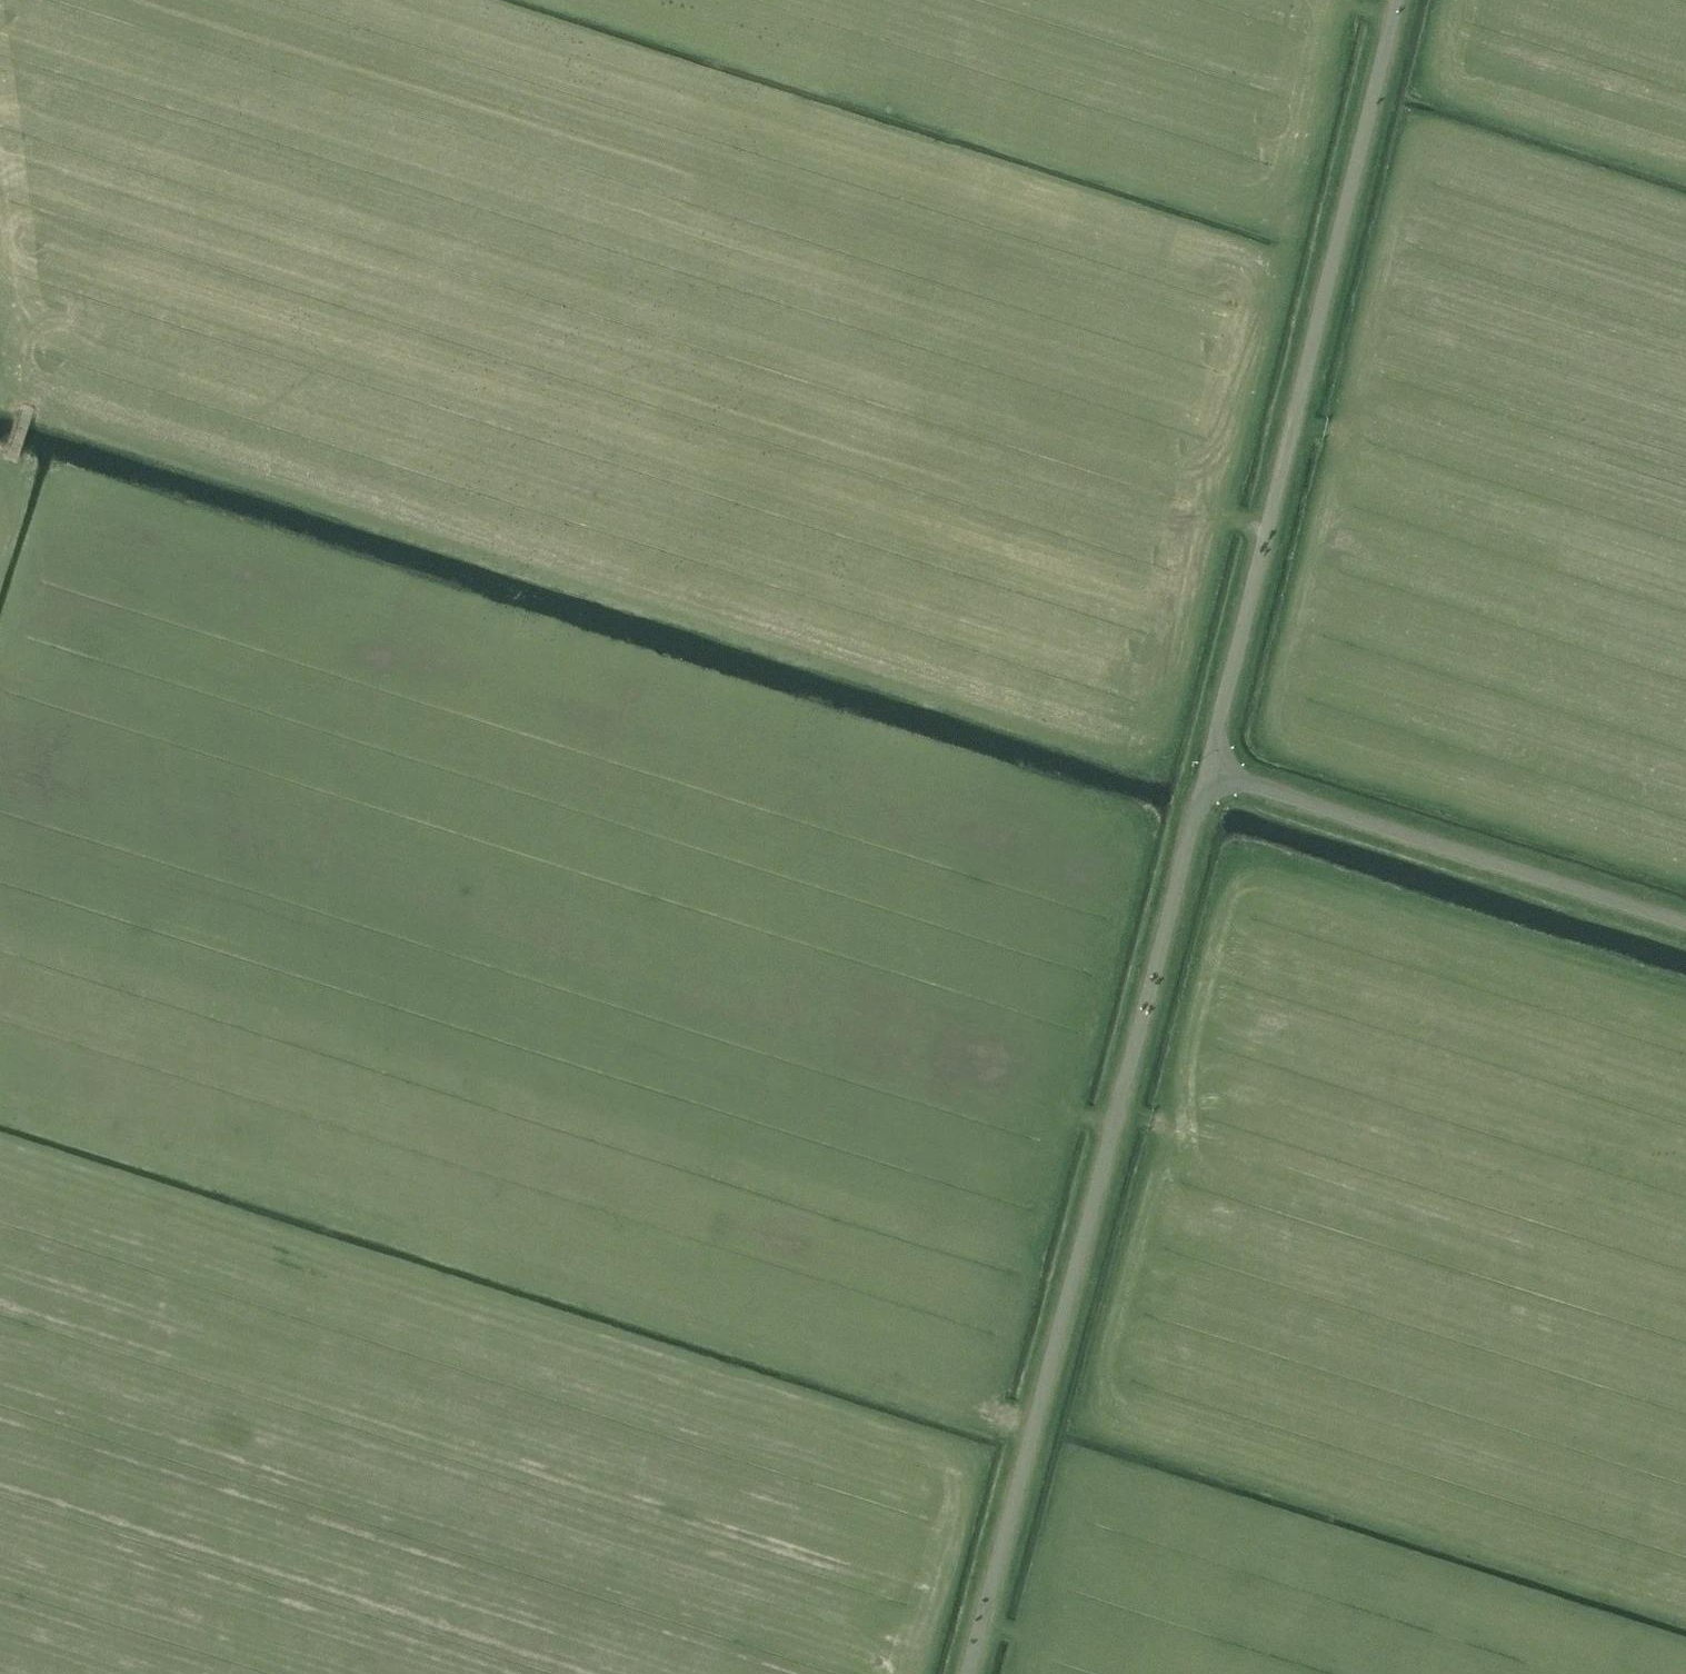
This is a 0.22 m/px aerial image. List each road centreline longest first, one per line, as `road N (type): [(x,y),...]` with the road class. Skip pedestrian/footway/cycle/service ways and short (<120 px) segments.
road 1 (unclassified): [(964,1673),(1205,767)]
road 2 (unclassified): [(1205,767),(1401,0)]
road 3 (unclassified): [(1205,767),(1685,920)]

